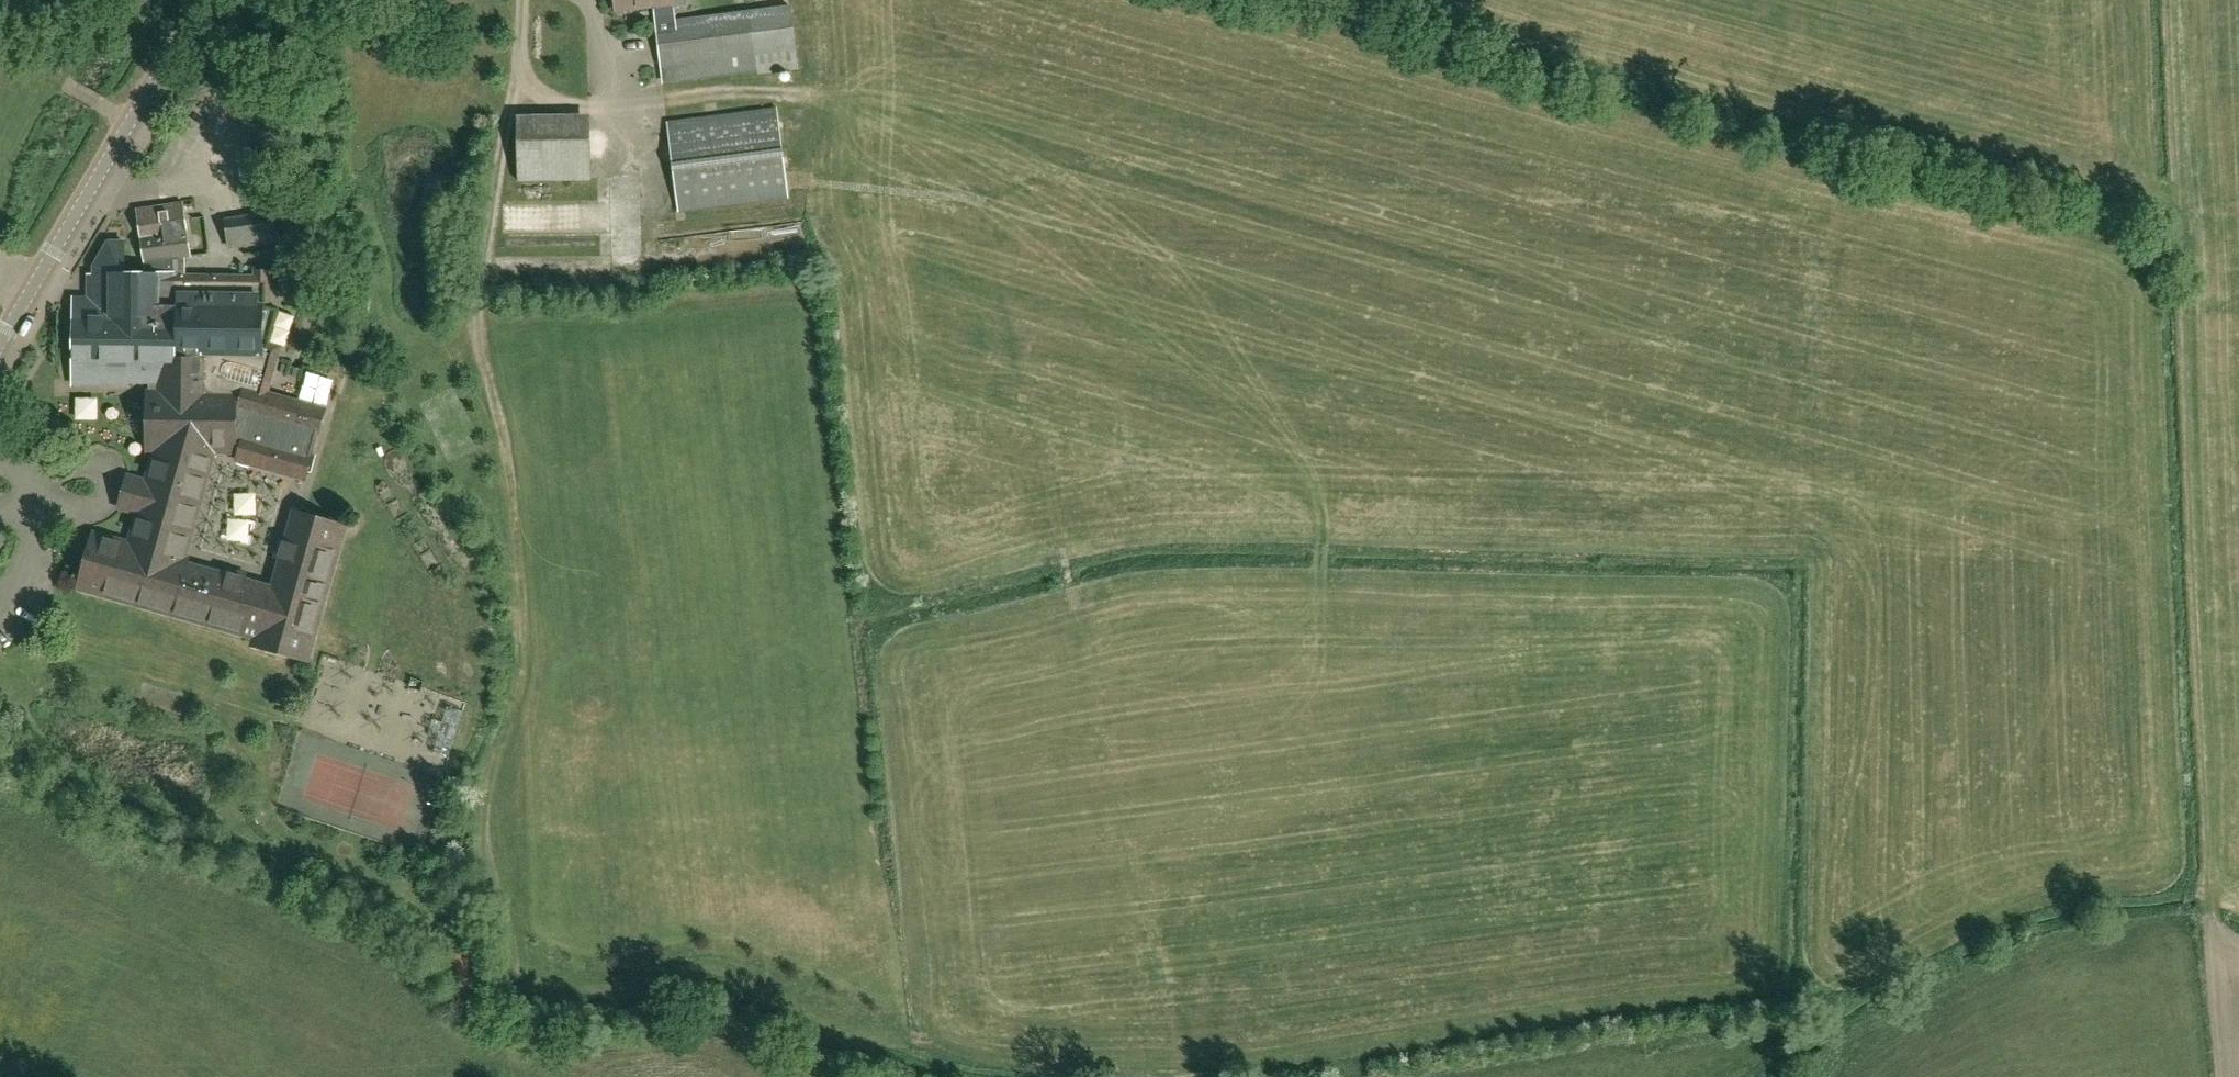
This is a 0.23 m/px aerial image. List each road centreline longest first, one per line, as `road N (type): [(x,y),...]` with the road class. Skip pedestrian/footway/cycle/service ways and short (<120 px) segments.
road 1 (tertiary): [(0,342),(127,123),(215,0)]

